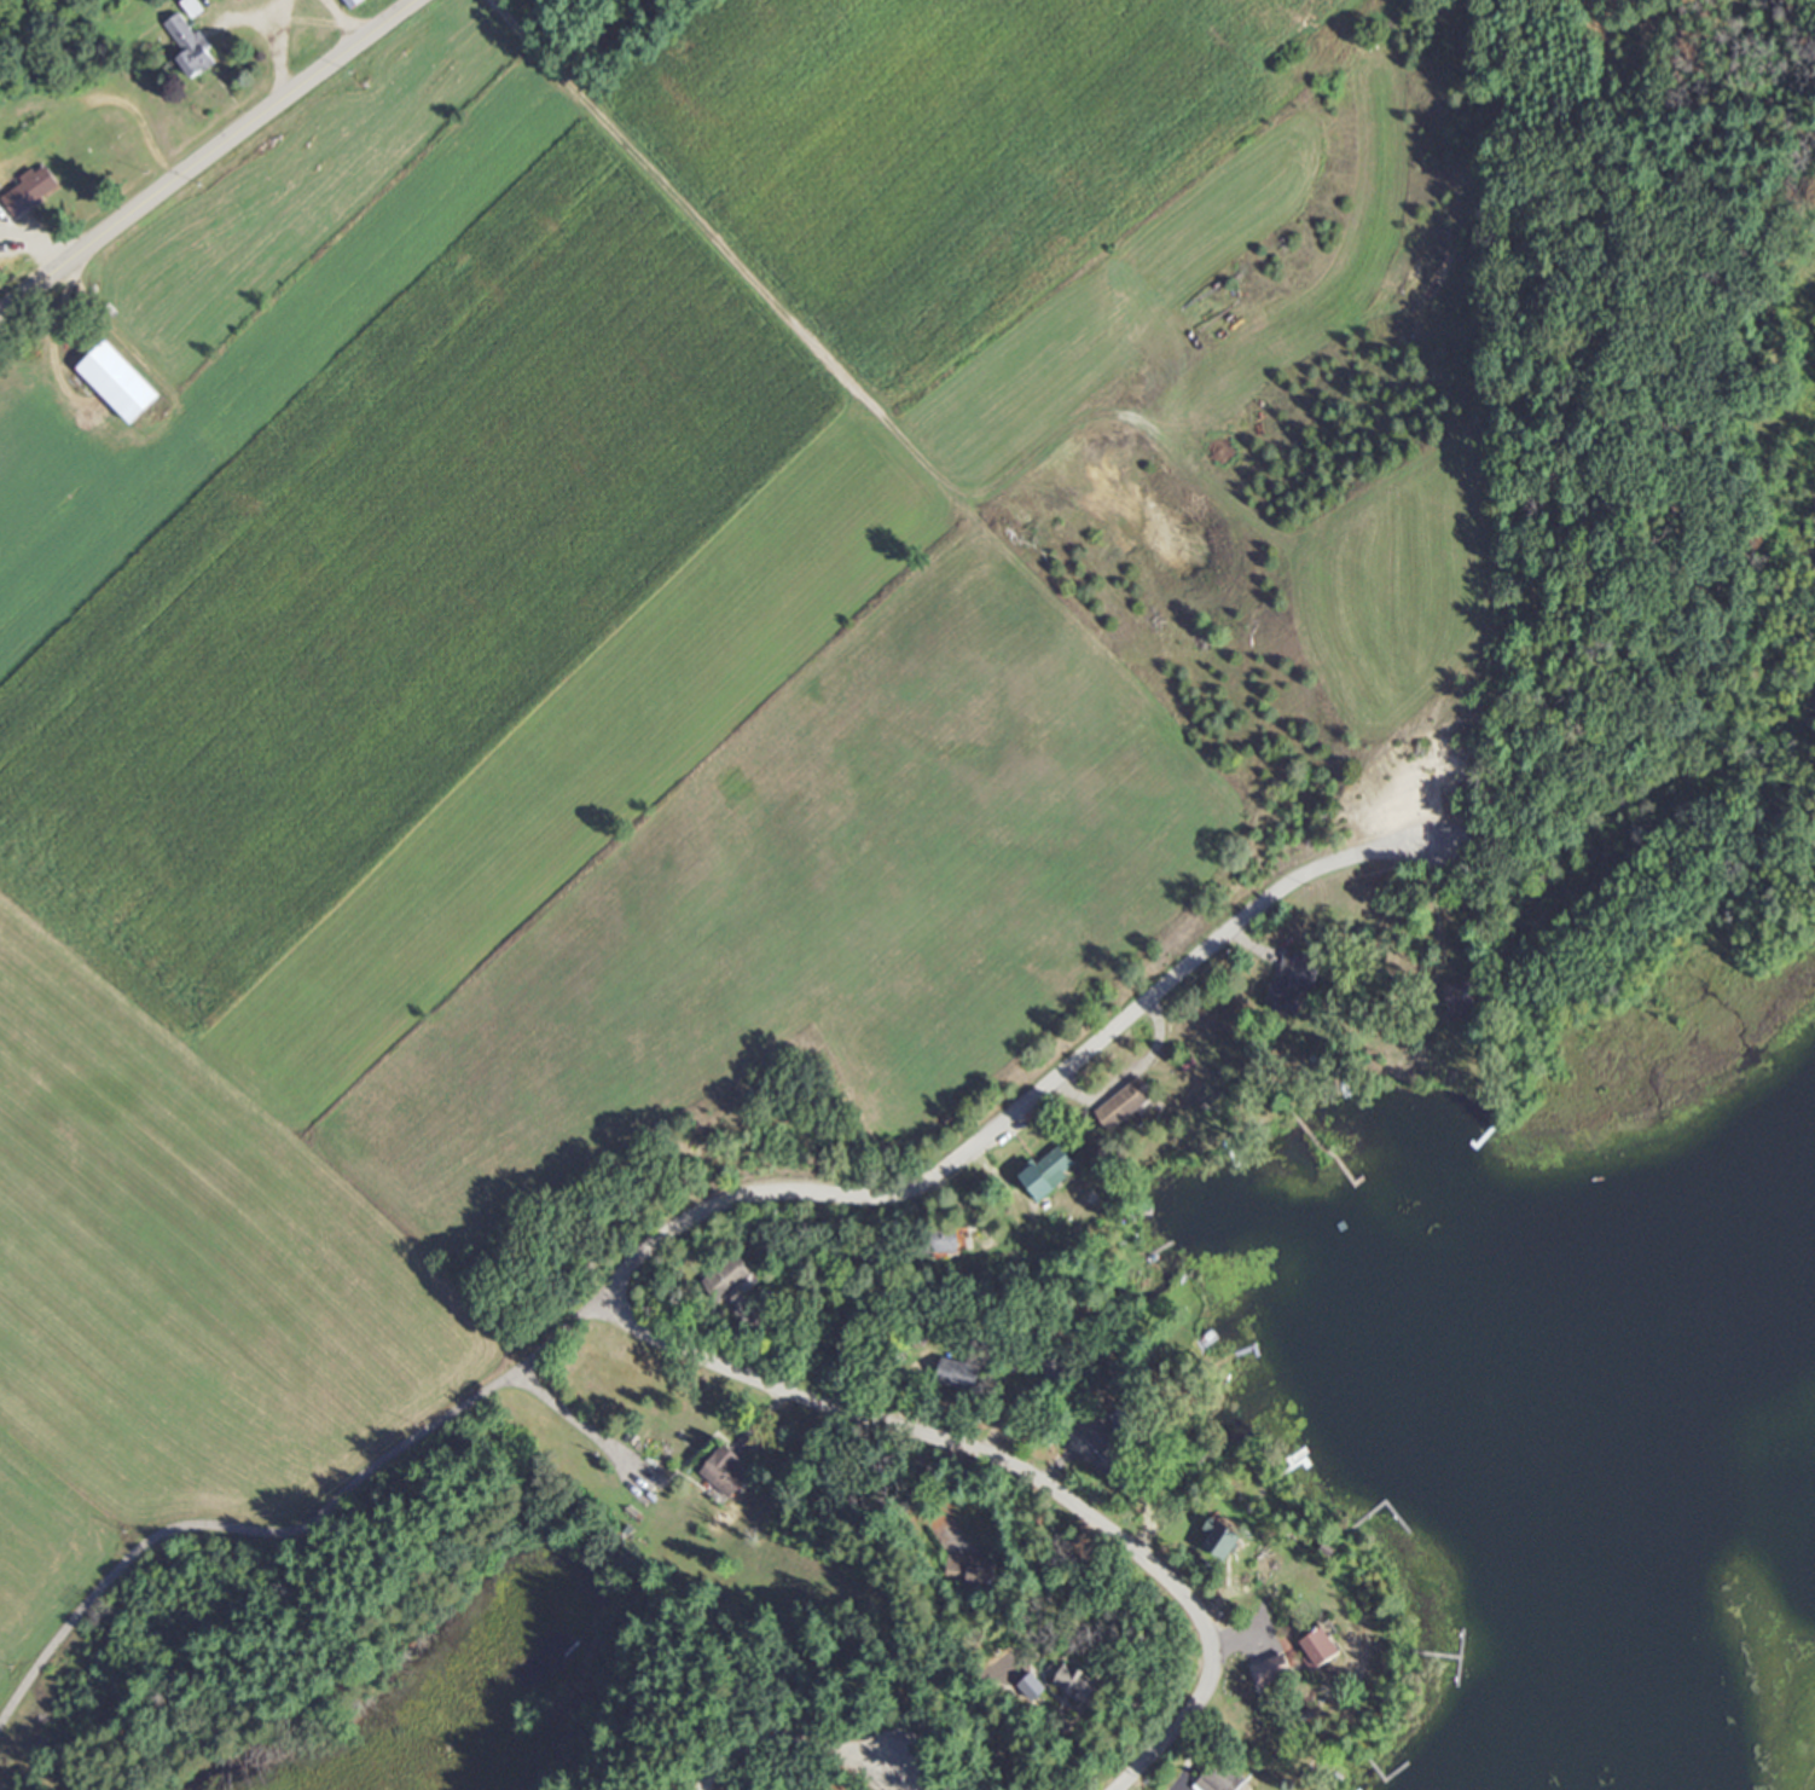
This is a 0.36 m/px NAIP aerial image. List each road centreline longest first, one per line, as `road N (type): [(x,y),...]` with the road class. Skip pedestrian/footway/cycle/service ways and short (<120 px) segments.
road 1 (residential): [(1050,1789),(1091,1688),(1106,1274),(1133,1194),(1349,1023),(1363,916),(1722,737)]
road 2 (secondary): [(0,307),(411,0)]
road 3 (residential): [(1160,1789),(1236,1684)]

